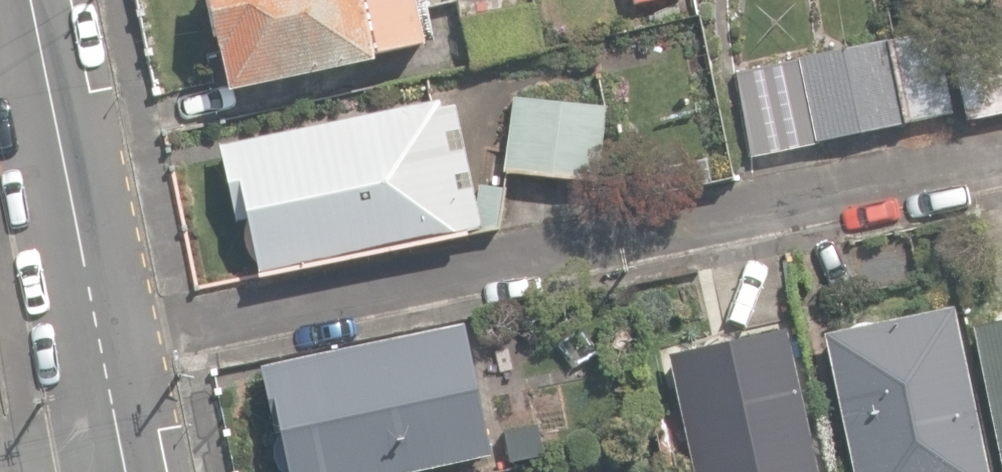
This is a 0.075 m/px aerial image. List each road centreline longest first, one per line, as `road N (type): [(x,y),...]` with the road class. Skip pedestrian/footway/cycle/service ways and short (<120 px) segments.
road 1 (residential): [(98,338),(1001,152)]
road 2 (residential): [(98,338),(31,0)]
road 3 (residential): [(125,471),(98,338)]

